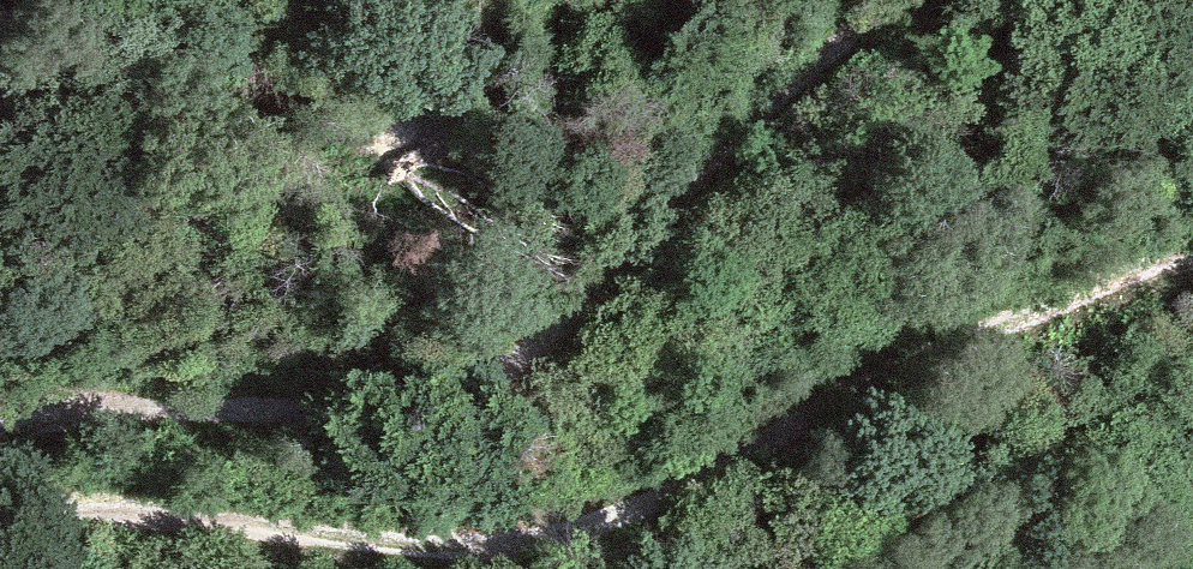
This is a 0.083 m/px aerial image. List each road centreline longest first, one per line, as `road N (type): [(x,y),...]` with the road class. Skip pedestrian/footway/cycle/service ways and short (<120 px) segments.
road 1 (track): [(0,516),(115,508),(434,548),(573,532),(634,510),(899,361),(1192,247)]
road 2 (track): [(888,0),(789,72),(555,323),(468,378),(404,390),(20,412),(0,420)]

